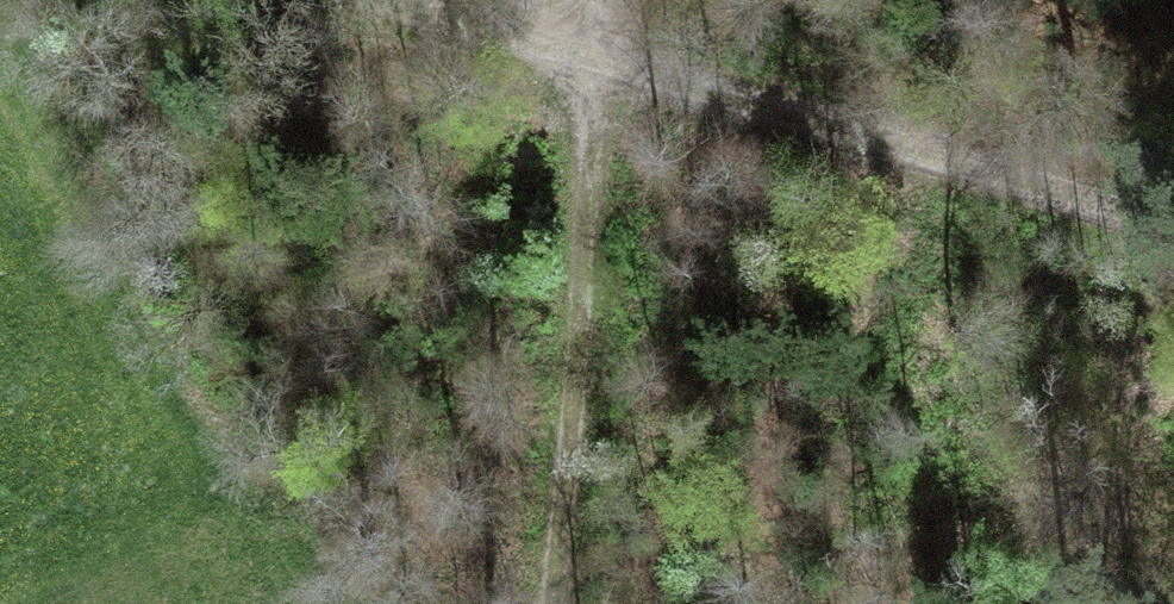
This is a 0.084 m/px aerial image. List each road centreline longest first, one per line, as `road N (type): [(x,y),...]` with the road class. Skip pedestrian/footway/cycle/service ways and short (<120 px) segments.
road 1 (track): [(1173,222),(920,132),(358,0)]
road 2 (track): [(604,0),(559,603)]

